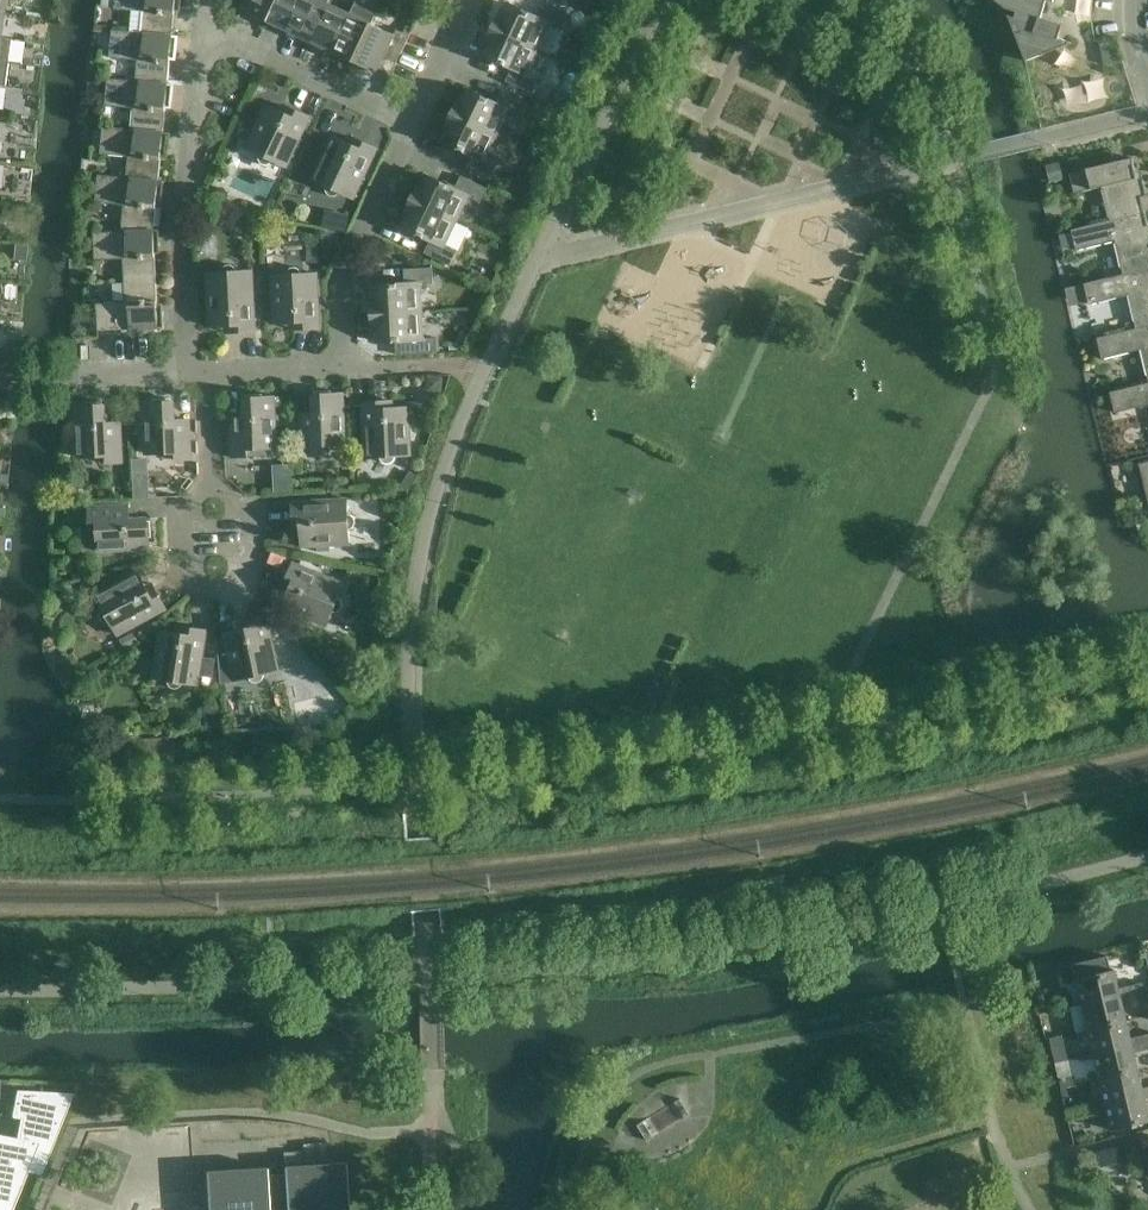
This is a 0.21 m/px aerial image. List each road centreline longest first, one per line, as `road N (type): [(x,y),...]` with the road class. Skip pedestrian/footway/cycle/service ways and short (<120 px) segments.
road 1 (residential): [(185,372),(178,237),(198,21)]
road 2 (residential): [(217,459),(167,531),(188,593),(229,591),(250,530),(236,496)]
road 3 (residential): [(345,367),(342,276),(414,122)]
road 4 (residential): [(414,122),(198,21)]
road 5 (residential): [(0,375),(185,372)]
road 6 (residential): [(345,367),(486,364)]
road 7 (residential): [(414,122),(471,0)]
road 8 (residential): [(215,370),(345,367)]

